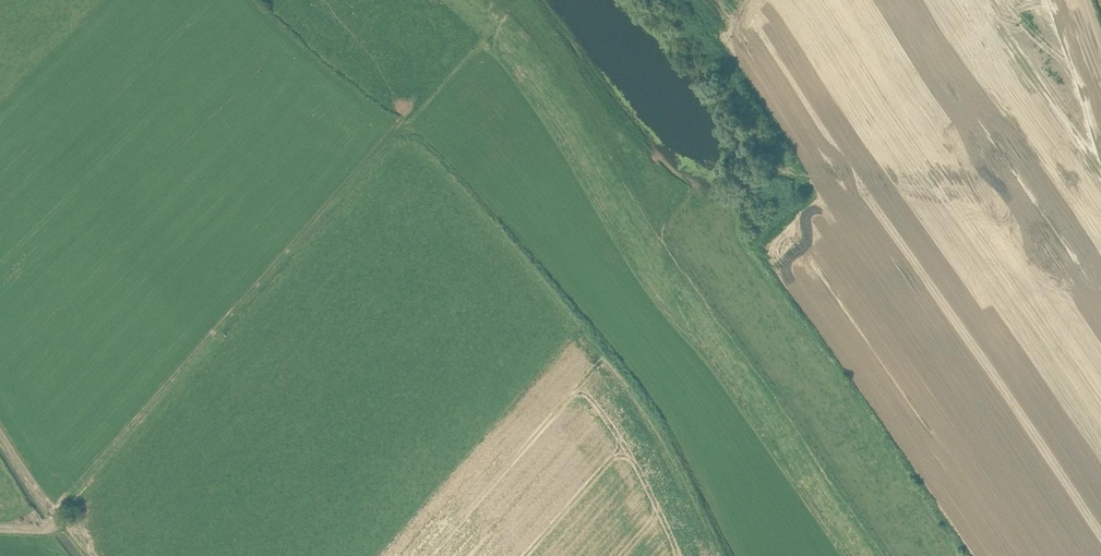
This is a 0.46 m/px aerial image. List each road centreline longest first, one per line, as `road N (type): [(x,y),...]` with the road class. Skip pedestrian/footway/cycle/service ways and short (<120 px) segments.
road 1 (track): [(1100,117),(1055,0)]

